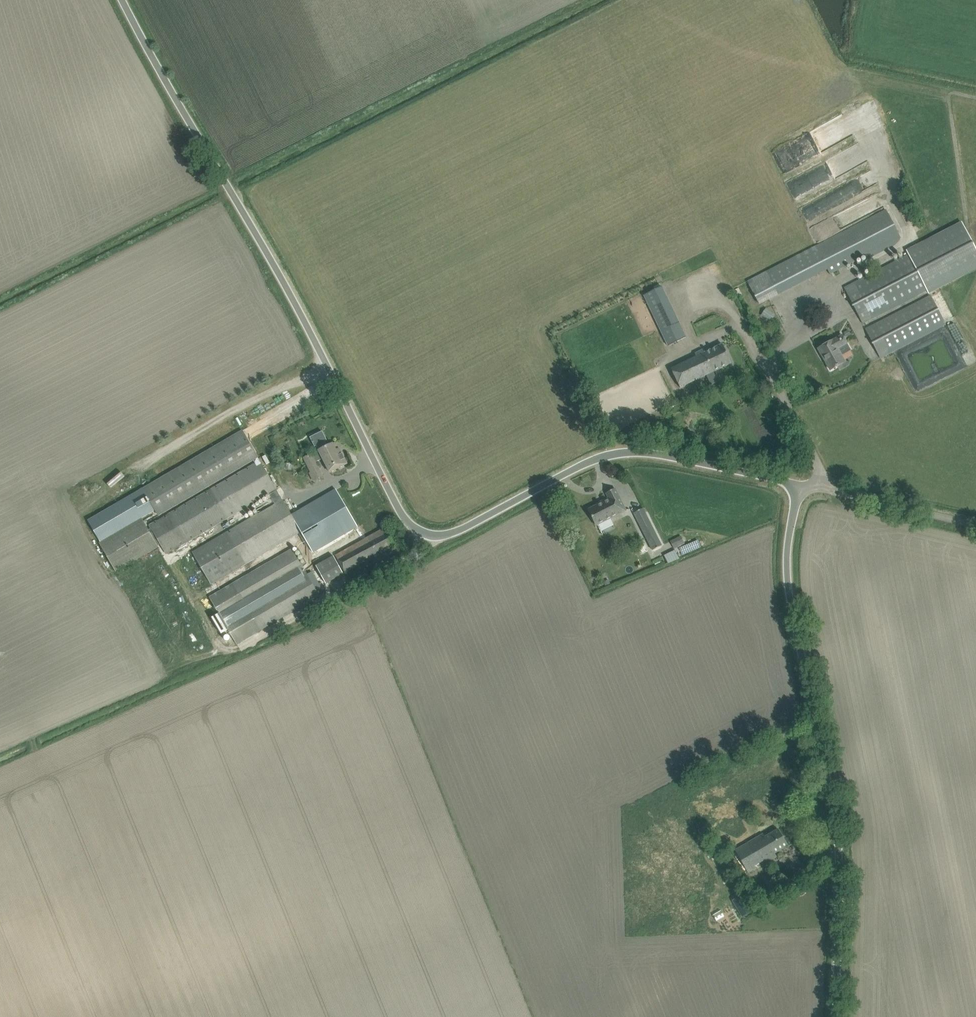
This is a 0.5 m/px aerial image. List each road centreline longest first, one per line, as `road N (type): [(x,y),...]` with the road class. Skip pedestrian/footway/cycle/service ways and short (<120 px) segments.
road 1 (unclassified): [(806,487),(633,451),(583,463),(463,530),(435,537),(413,524),(121,0)]
road 2 (unclassified): [(834,1016),(838,828),(787,587),(785,548),(806,487)]
road 3 (unclassified): [(806,487),(975,526)]

